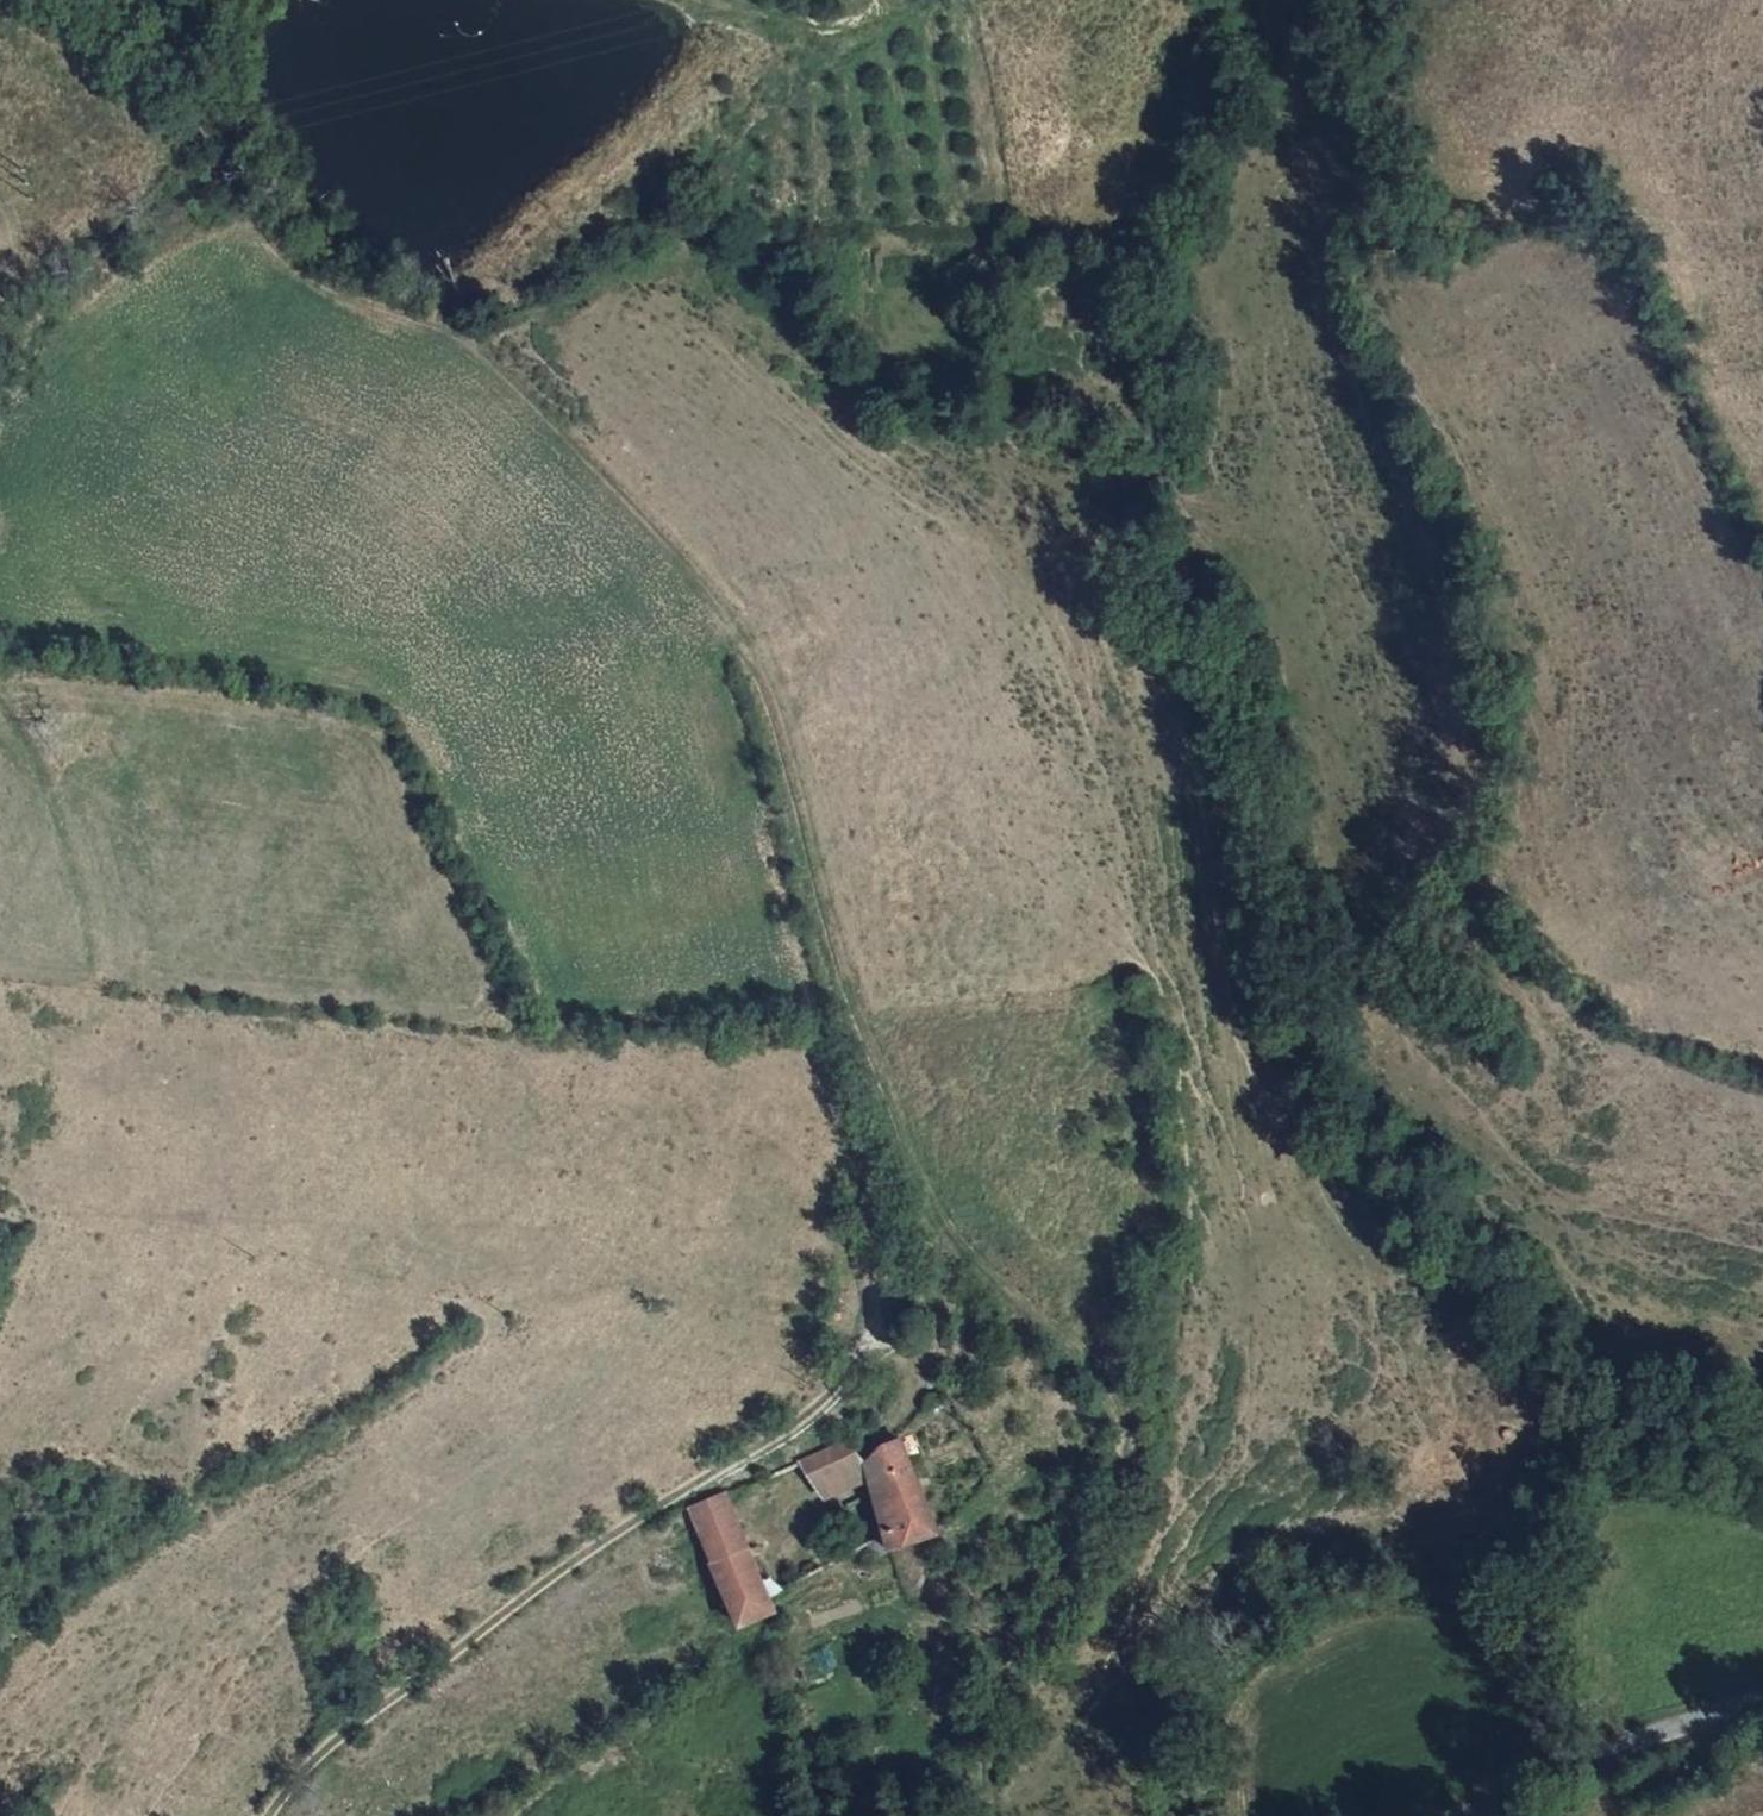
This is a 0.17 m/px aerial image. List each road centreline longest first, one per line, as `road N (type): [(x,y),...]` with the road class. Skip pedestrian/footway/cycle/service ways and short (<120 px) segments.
road 1 (track): [(989,1815),(980,1749),(1128,1422),(1074,1354),(958,1266),(751,670),(661,538),(437,320),(60,48),(17,0)]
road 2 (track): [(272,1815),(319,1757),(847,1389),(889,1330)]
road 3 (unclassified): [(1460,1815),(1762,1705)]

